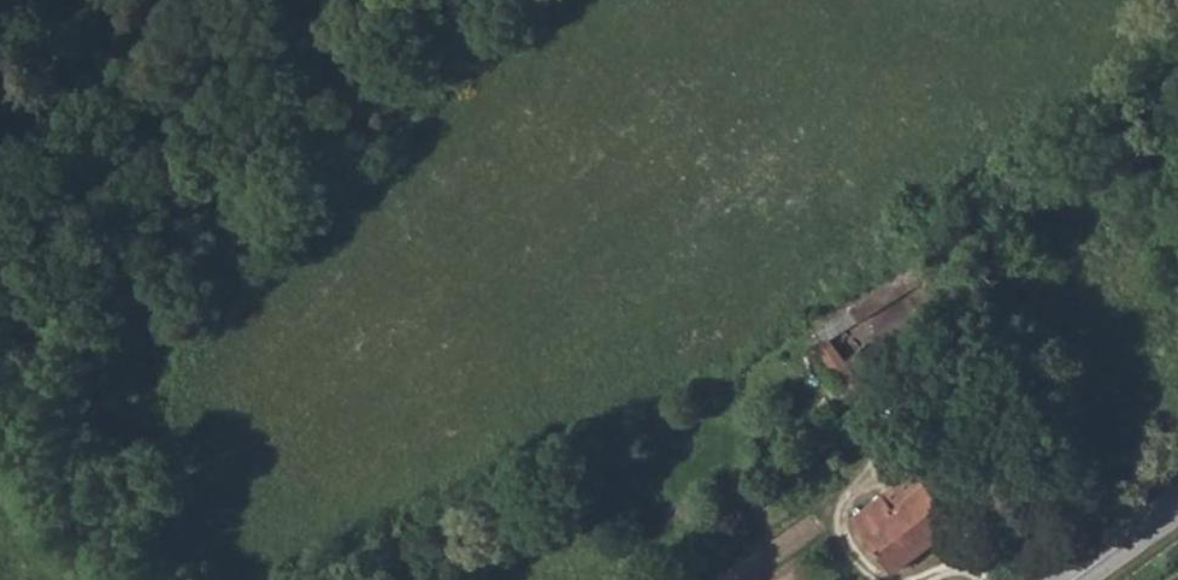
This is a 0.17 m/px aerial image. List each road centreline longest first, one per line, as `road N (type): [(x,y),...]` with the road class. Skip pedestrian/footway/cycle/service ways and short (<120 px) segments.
road 1 (tertiary): [(1073,579),(1177,504)]

